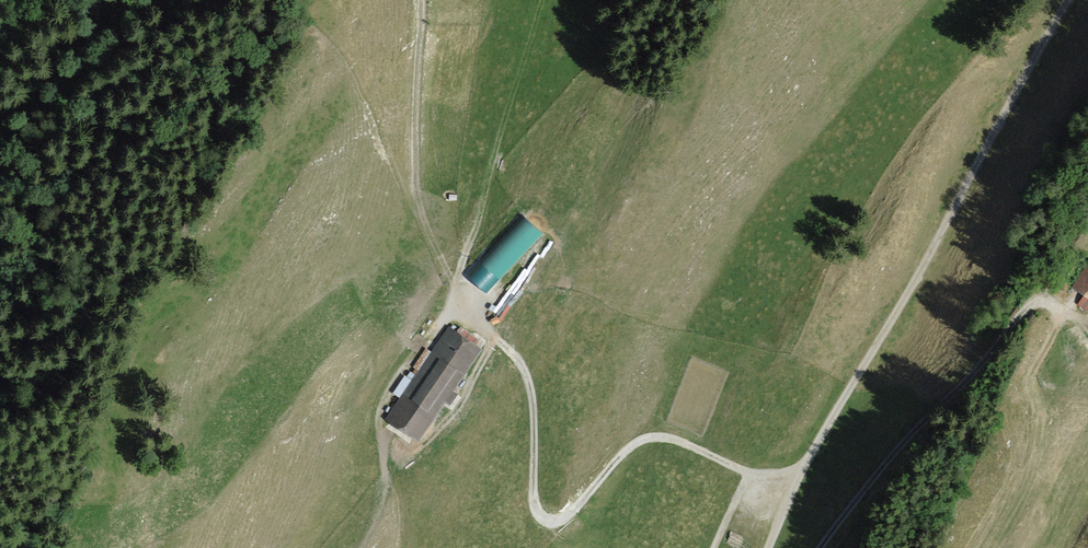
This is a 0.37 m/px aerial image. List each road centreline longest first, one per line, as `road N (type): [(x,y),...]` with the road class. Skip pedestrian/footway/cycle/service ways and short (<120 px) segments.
road 1 (track): [(1070,0),(916,284),(804,466),(769,547)]
road 2 (track): [(484,330),(511,352),(529,382),(535,504),(546,519),(566,516),(621,456),(648,438),(681,442),(749,473),(804,466)]
road 3 (track): [(825,547),(917,419),(986,341),(1027,302),(1071,316)]
road 4 (track): [(484,330),(448,272),(417,193),(422,0)]

